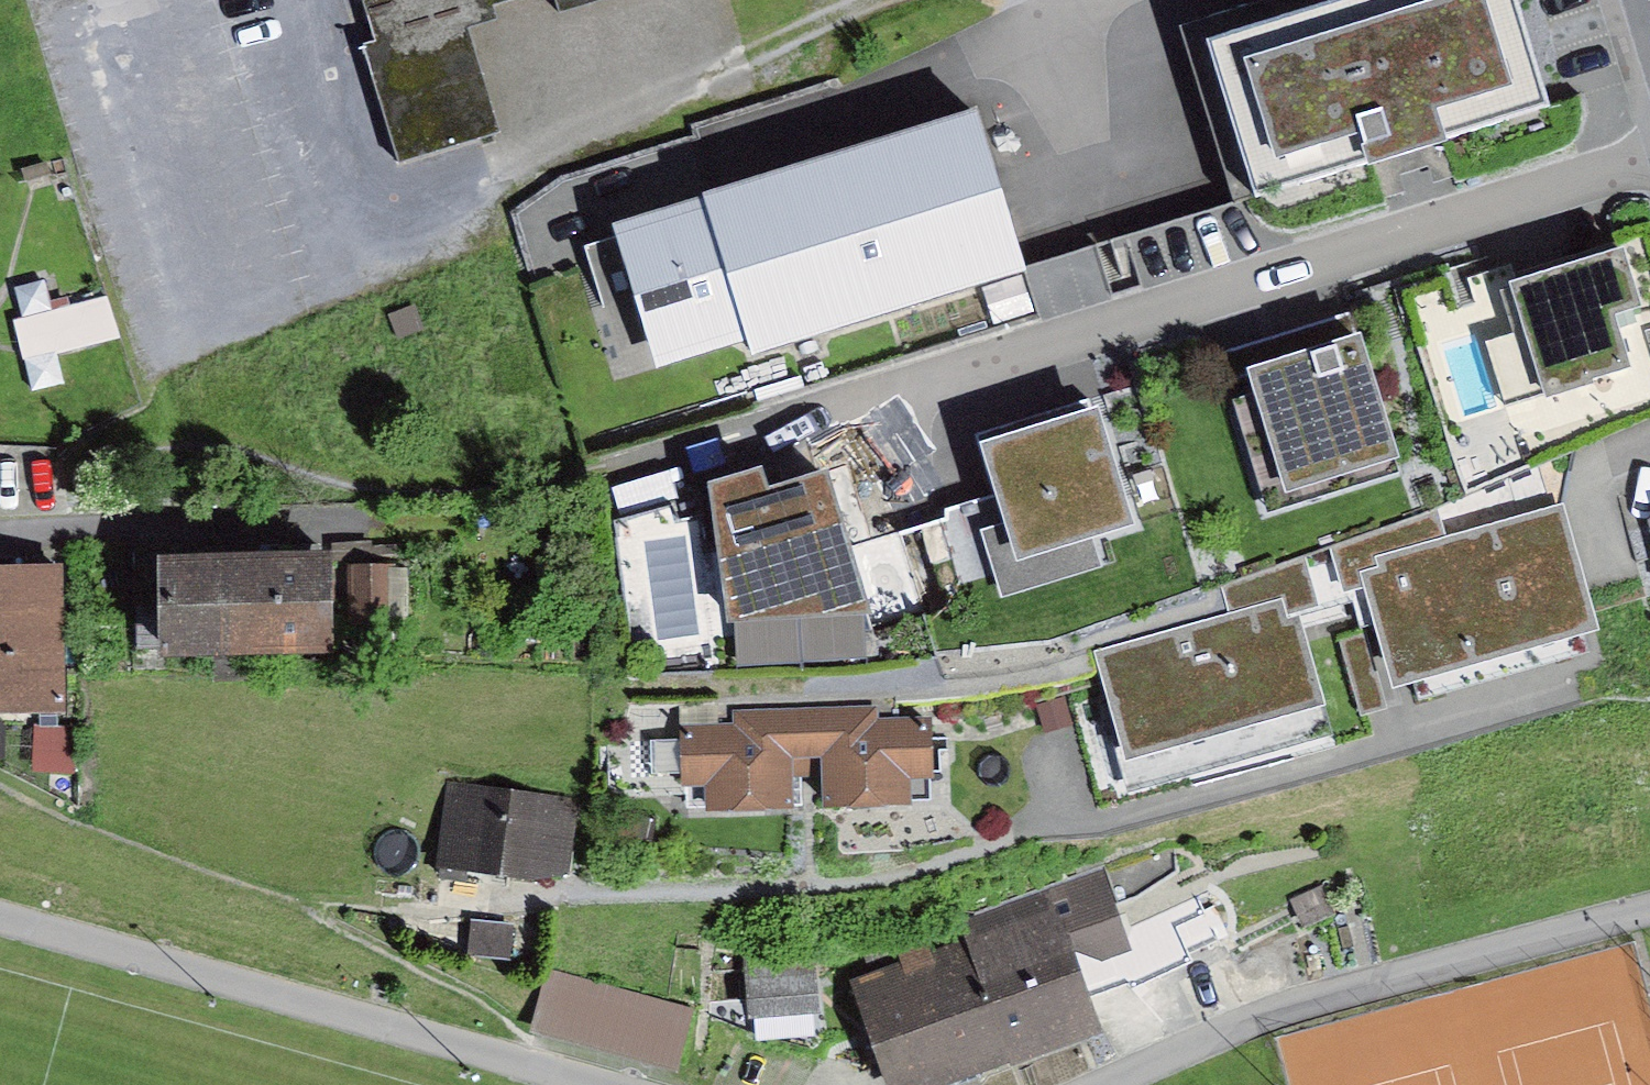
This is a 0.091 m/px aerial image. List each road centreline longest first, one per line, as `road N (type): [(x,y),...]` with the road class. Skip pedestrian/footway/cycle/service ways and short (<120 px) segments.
road 1 (residential): [(598,1084),(0,918)]
road 2 (residential): [(1649,914),(1278,1014),(1122,1084)]

